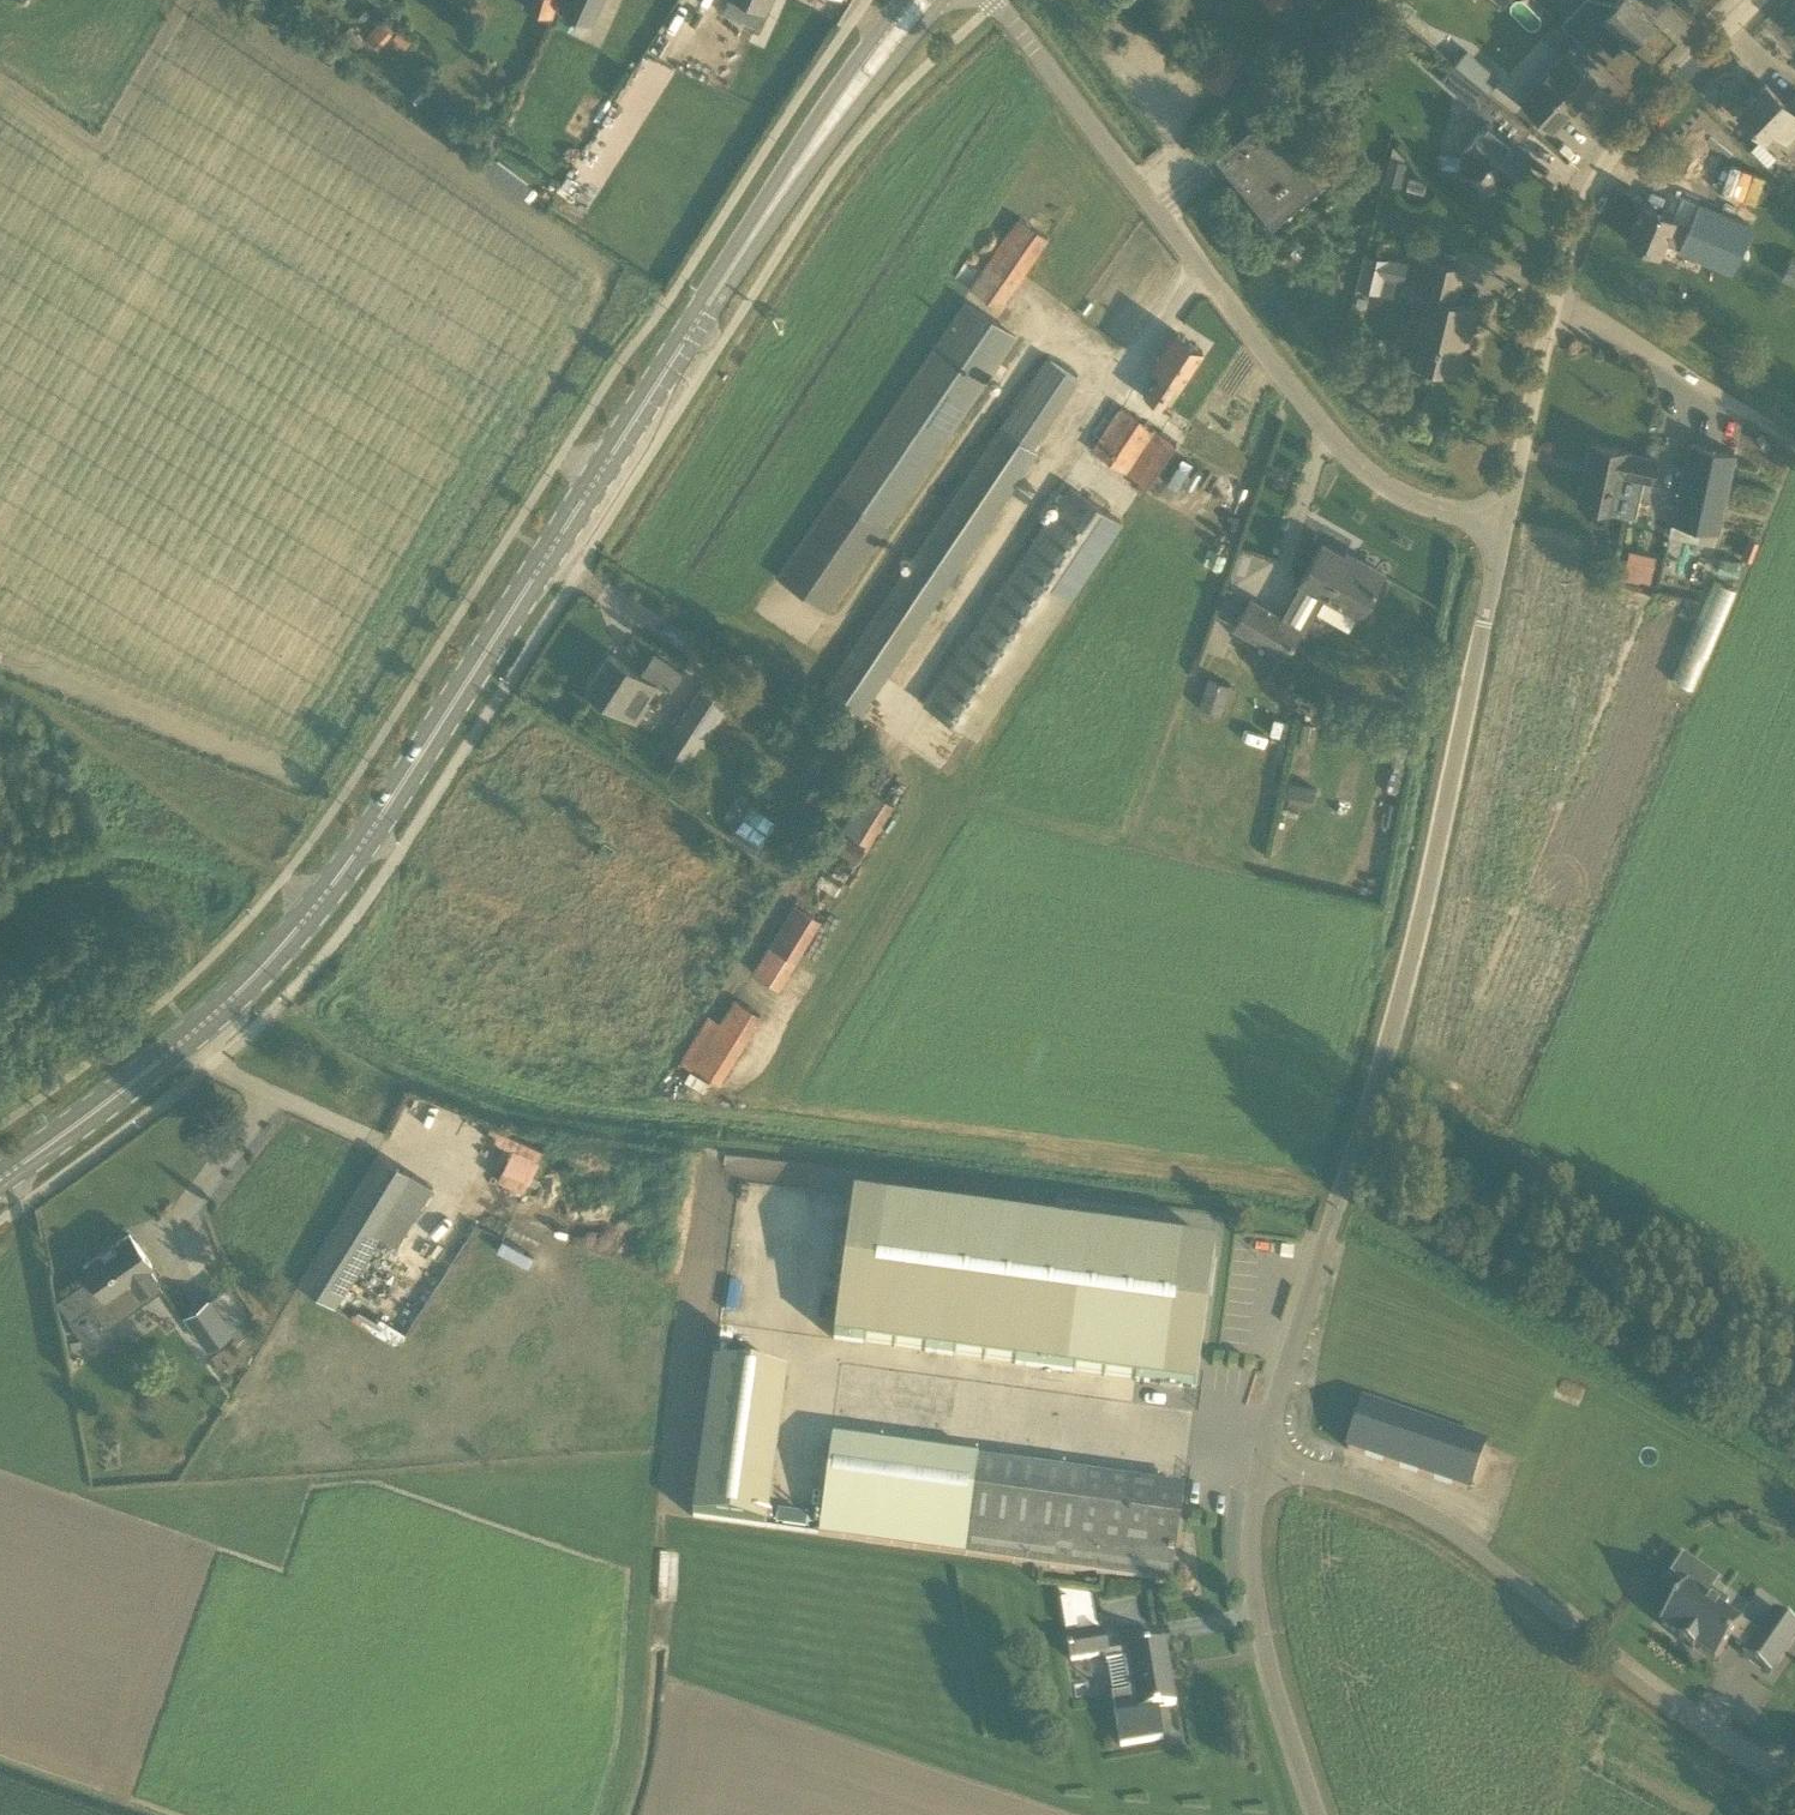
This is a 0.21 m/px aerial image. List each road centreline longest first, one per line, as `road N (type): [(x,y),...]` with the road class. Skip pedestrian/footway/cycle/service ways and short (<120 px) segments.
road 1 (primary): [(0,1179),(216,1014),(317,905),(784,188)]
road 2 (unclassified): [(1262,1463),(1411,961),(1505,522)]
road 3 (residential): [(1505,522),(1407,497),(1349,457),(991,0)]
road 4 (unclassified): [(1794,1784),(1651,1692),(1401,1505),(1262,1463)]
road 5 (residential): [(1505,522),(1570,233),(1590,187),(1647,111),(1754,0)]
road 6 (unclassified): [(1310,1814),(1268,1667),(1262,1463)]
road 7 (track): [(1794,446),(1555,291)]
road 8 (primary): [(784,188),(944,0)]
road 9 (primary): [(902,0),(813,123),(784,188)]

